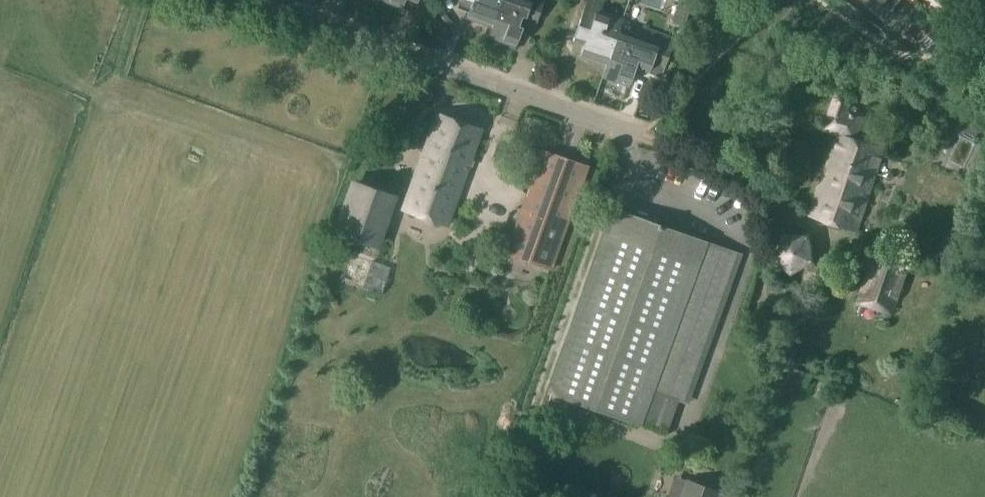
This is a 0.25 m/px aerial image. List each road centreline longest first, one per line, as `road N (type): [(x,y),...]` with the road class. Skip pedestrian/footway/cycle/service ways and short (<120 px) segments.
road 1 (residential): [(648,122),(275,0)]

